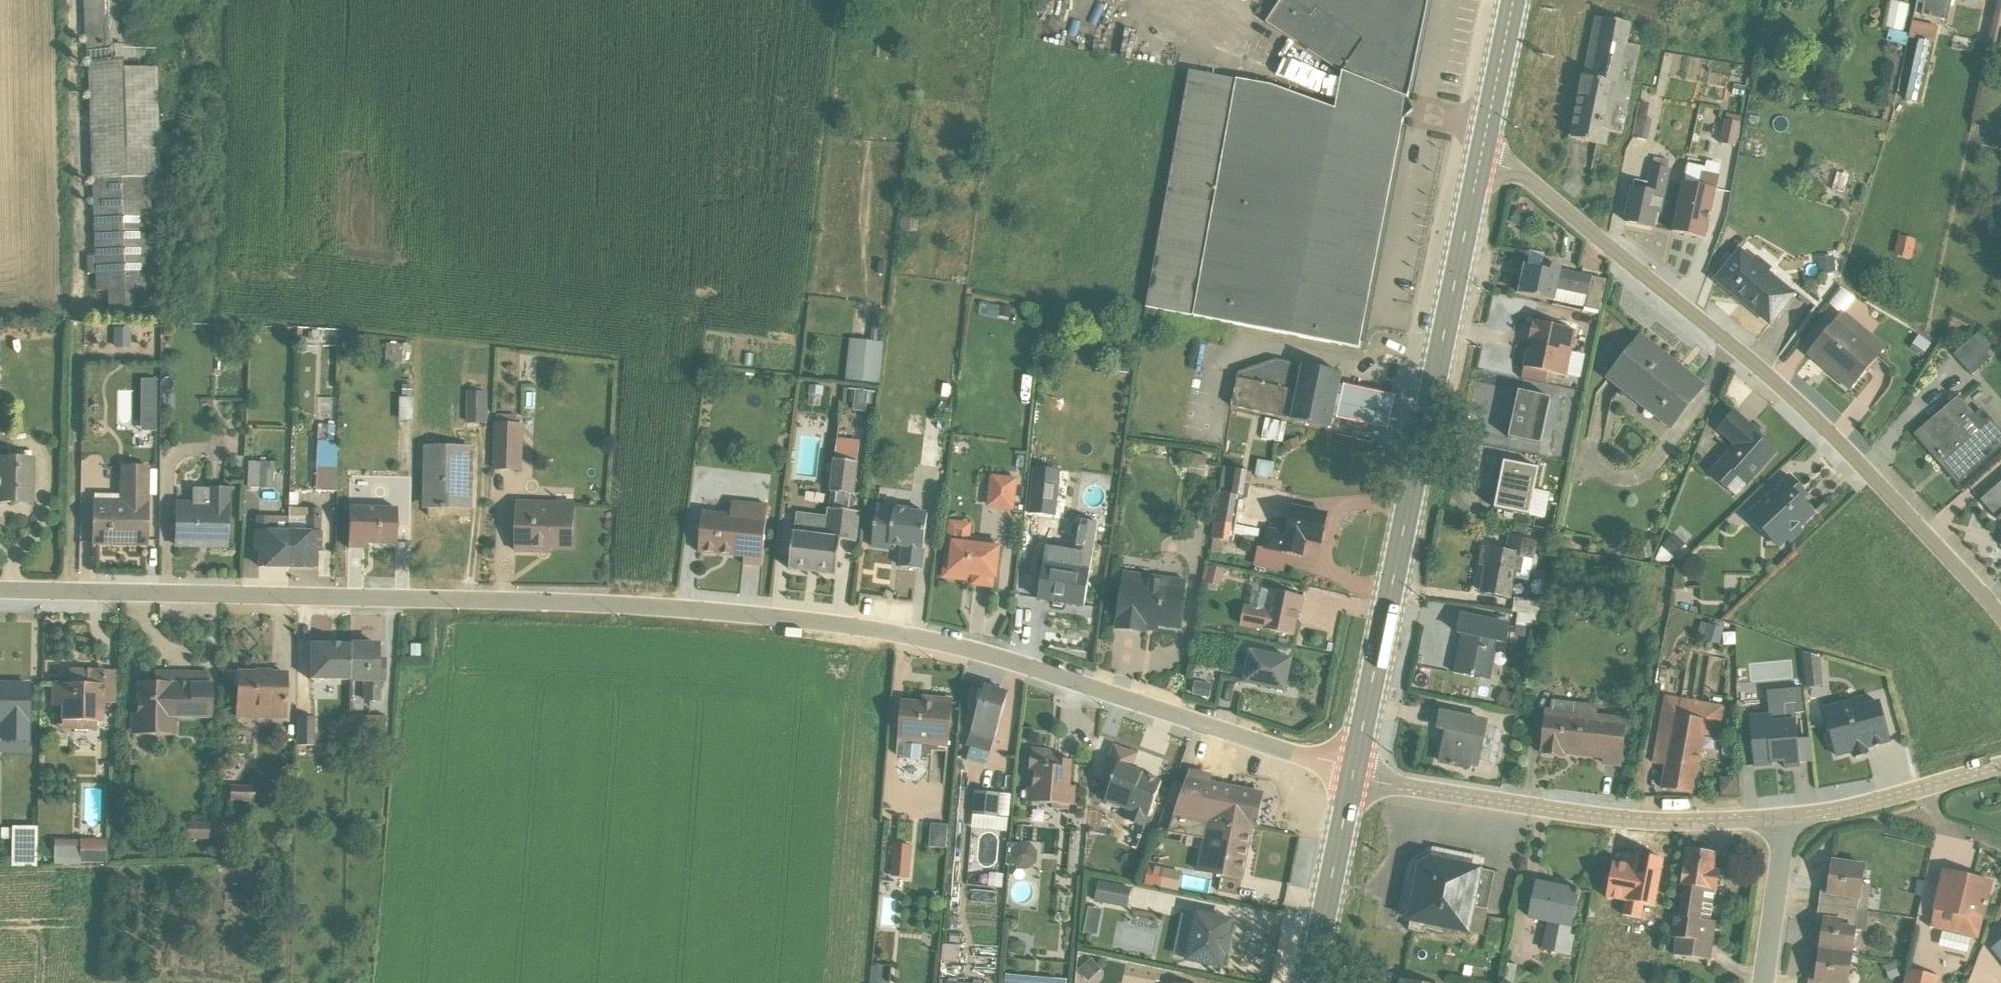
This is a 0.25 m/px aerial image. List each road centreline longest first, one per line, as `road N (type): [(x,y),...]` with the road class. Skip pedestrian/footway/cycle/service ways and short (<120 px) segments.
road 1 (unclassified): [(0,590),(625,606),(906,635),(1027,667),(1352,776)]
road 2 (residential): [(2000,615),(1790,395),(1523,175),(1478,163)]
road 3 (primary): [(1352,776),(1478,163)]
road 4 (residential): [(1780,818),(1616,818),(1352,776)]
road 5 (residential): [(2000,766),(1850,808),(1780,818)]
road 6 (primary): [(1309,982),(1352,776)]
road 7 (primary): [(1478,163),(1513,0)]
road 8 (residential): [(1764,982),(1780,818)]

